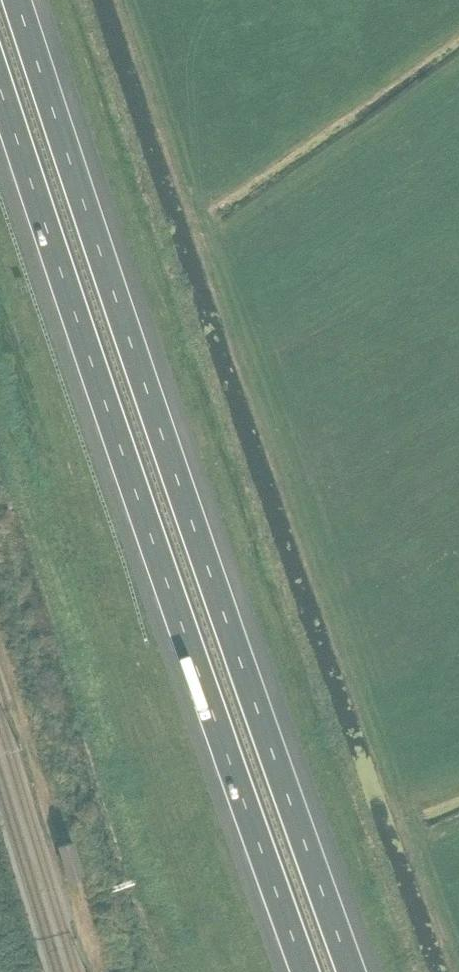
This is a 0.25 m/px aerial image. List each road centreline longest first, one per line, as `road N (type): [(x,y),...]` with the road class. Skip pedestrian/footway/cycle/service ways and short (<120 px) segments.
road 1 (motorway): [(355,971),(24,0)]
road 2 (motorway): [(0,92),(302,971)]

